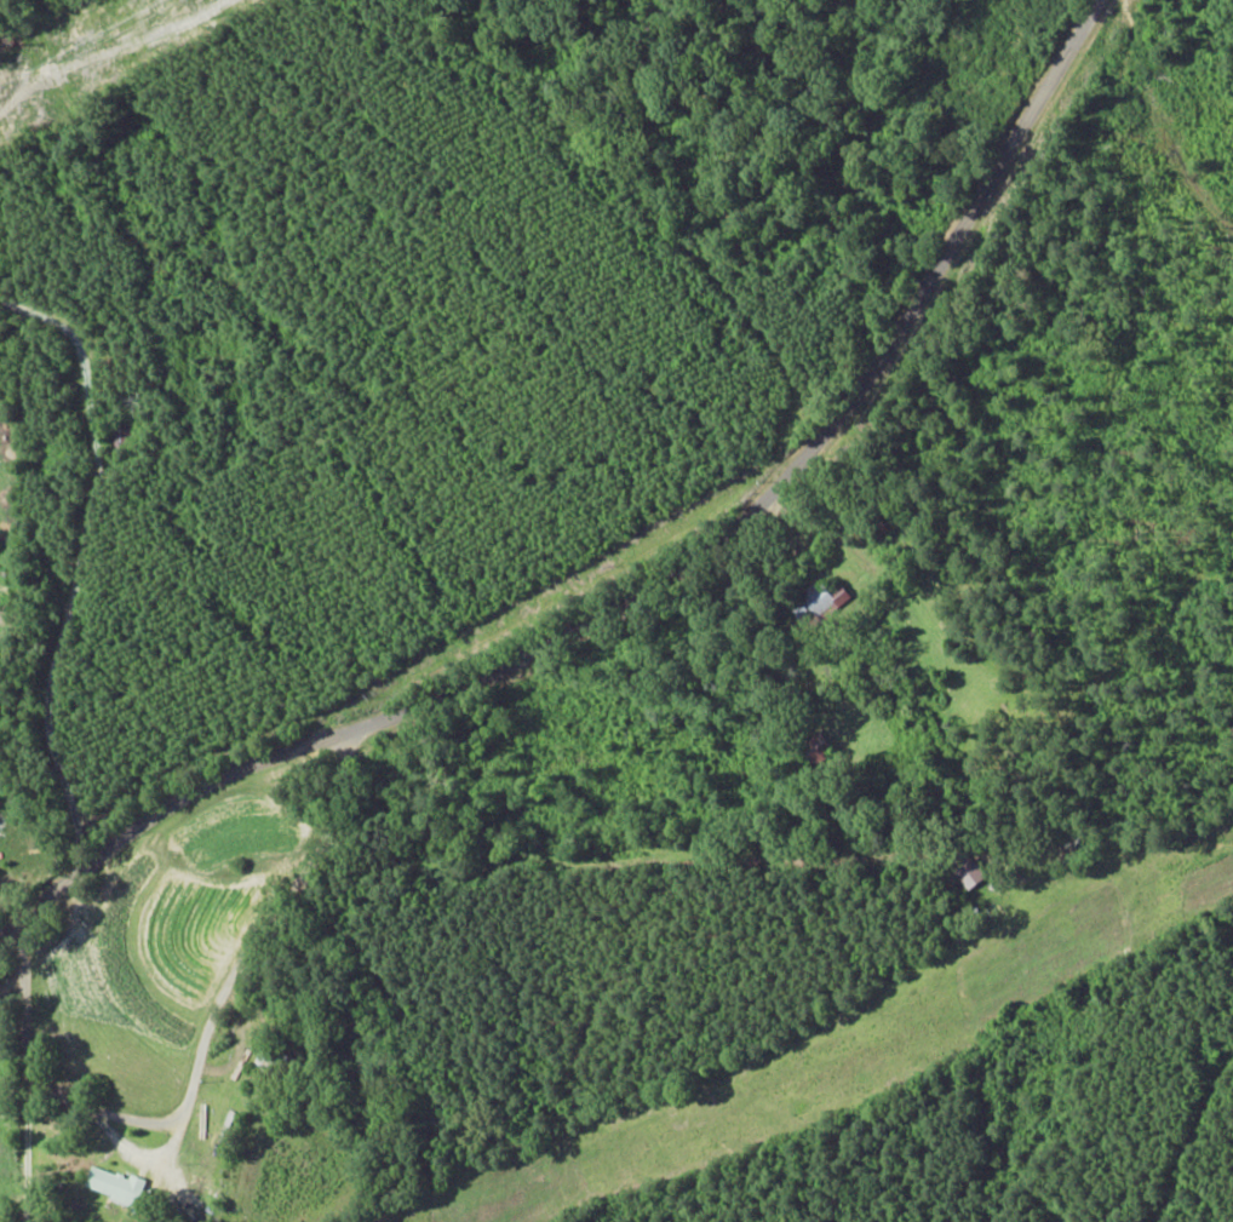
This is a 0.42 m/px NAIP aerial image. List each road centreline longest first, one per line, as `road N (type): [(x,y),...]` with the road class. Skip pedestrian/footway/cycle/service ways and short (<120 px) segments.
road 1 (residential): [(0,1021),(102,931),(343,822),(367,793),(679,654),(836,497),(1131,0)]
road 2 (residential): [(652,666),(675,956),(627,1138),(571,1221)]
road 3 (residential): [(120,923),(50,770),(6,566),(1,484)]

